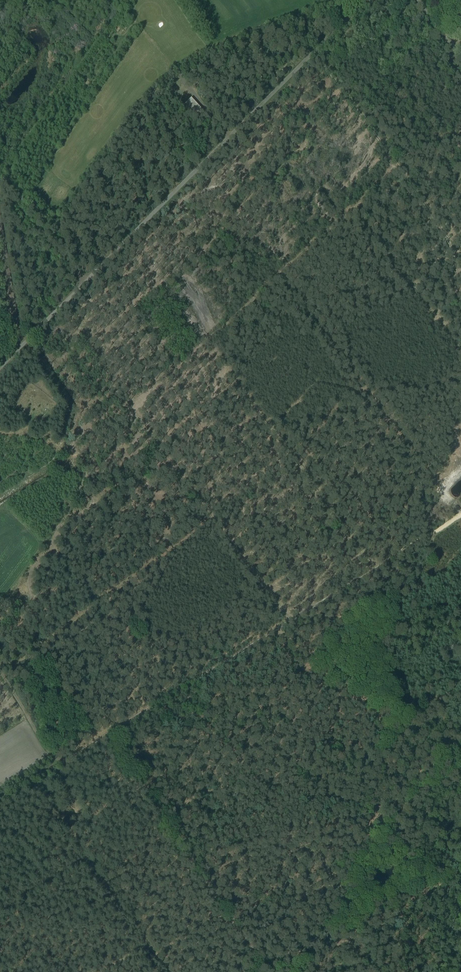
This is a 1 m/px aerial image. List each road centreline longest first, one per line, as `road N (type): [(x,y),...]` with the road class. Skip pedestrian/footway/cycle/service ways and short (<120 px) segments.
road 1 (track): [(0,368),(364,0)]
road 2 (track): [(258,971),(97,739),(0,799)]
road 3 (track): [(87,280),(0,192)]

